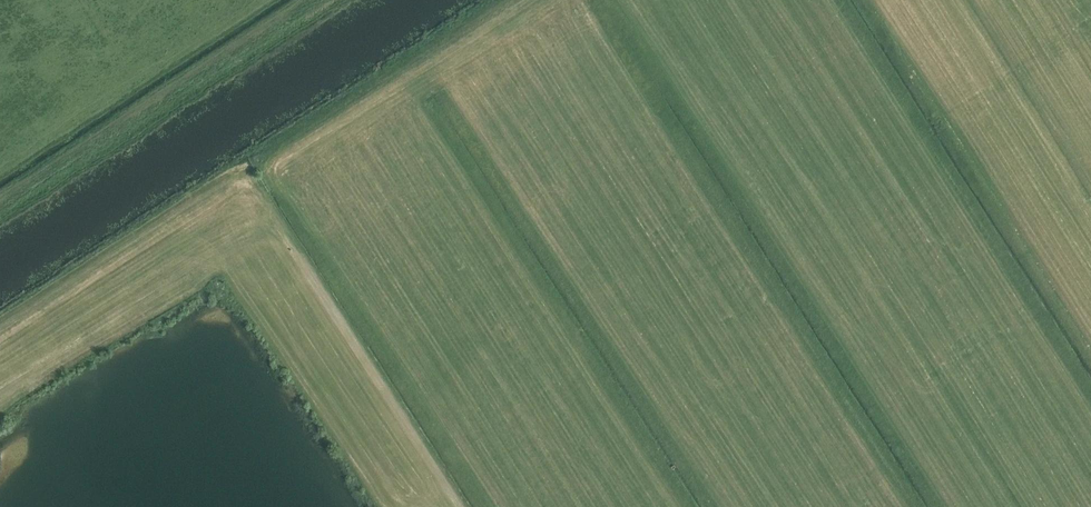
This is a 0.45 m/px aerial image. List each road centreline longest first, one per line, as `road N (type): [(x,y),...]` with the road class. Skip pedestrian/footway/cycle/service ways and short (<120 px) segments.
road 1 (track): [(457,506),(298,255)]

